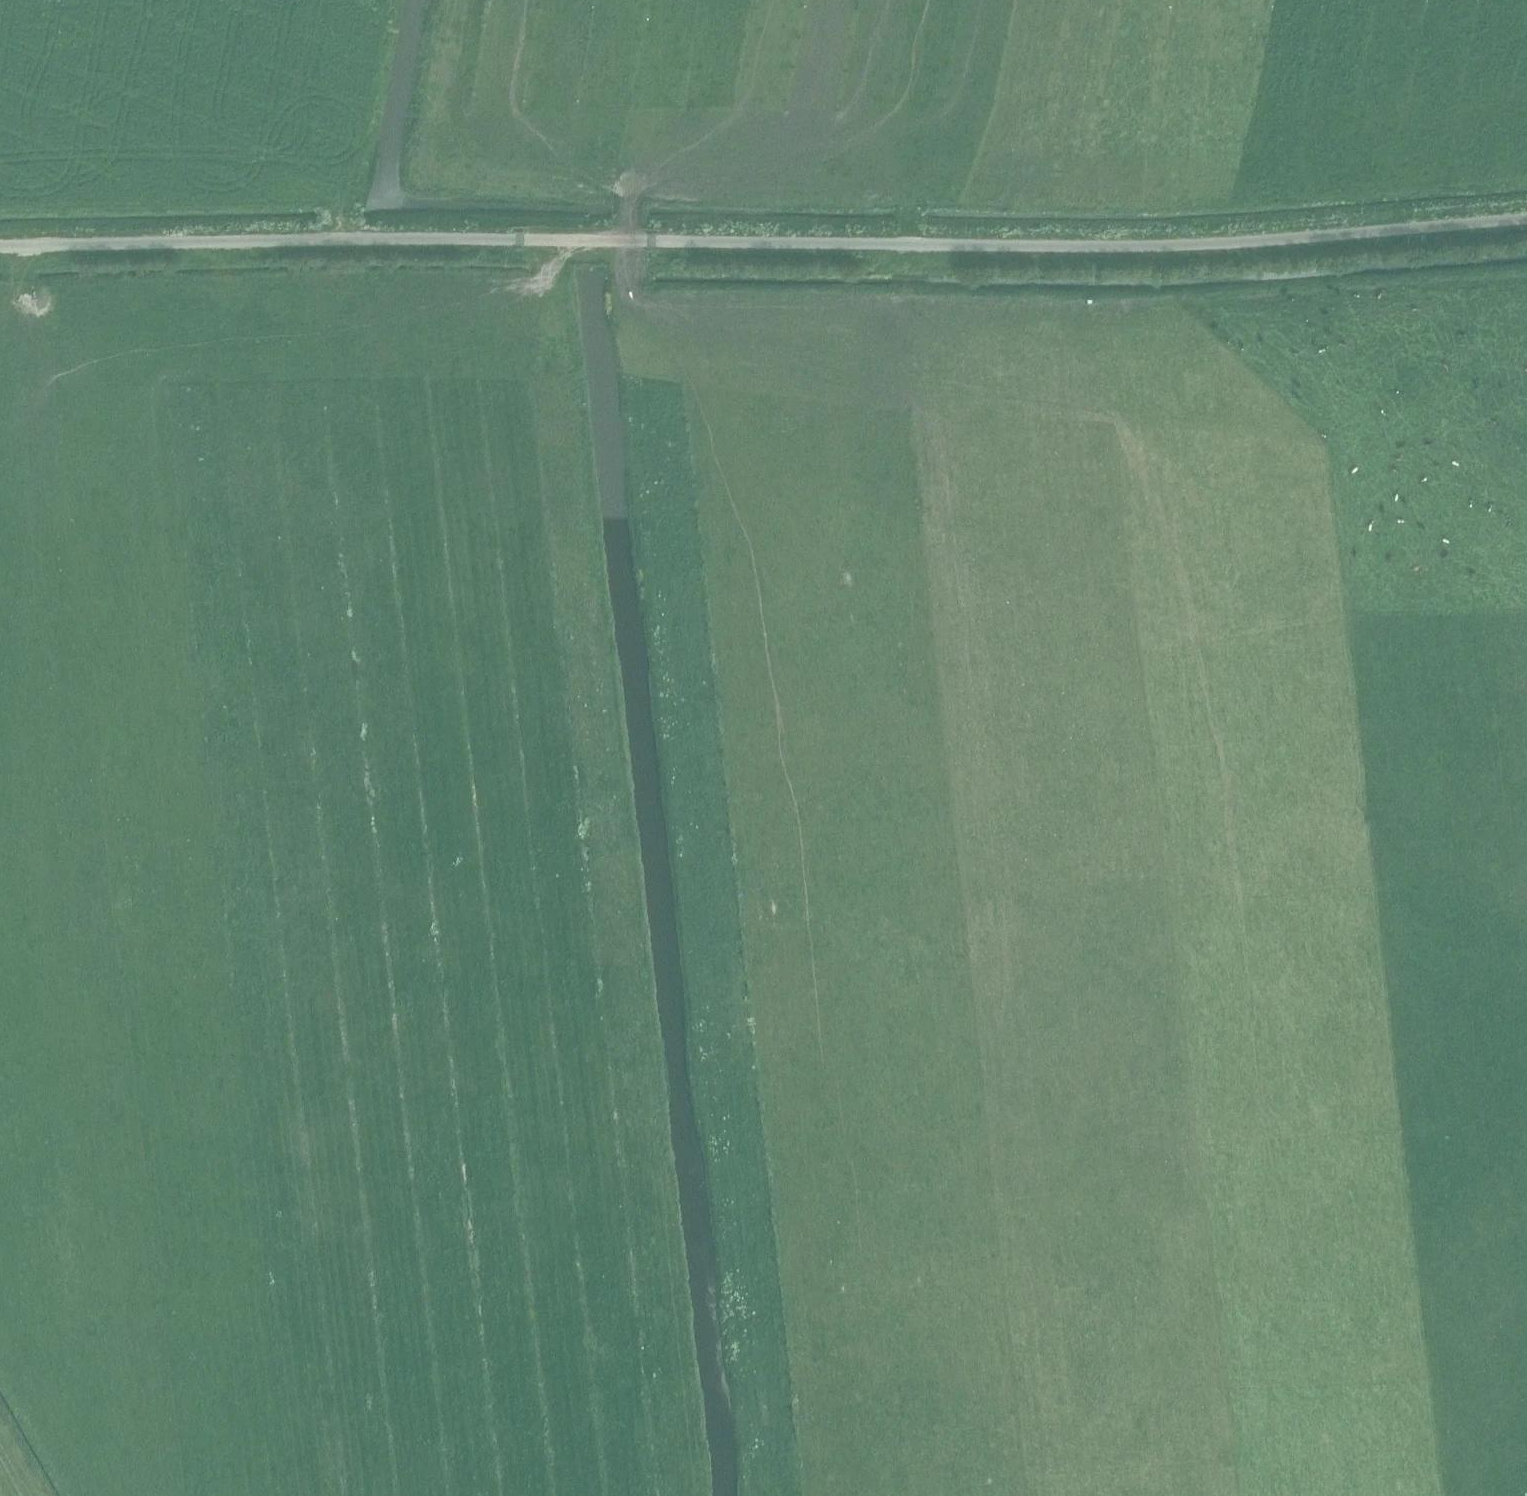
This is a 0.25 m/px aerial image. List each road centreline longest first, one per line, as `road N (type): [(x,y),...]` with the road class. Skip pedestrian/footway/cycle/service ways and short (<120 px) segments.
road 1 (unclassified): [(0,243),(323,237),(1047,246),(1526,211)]

